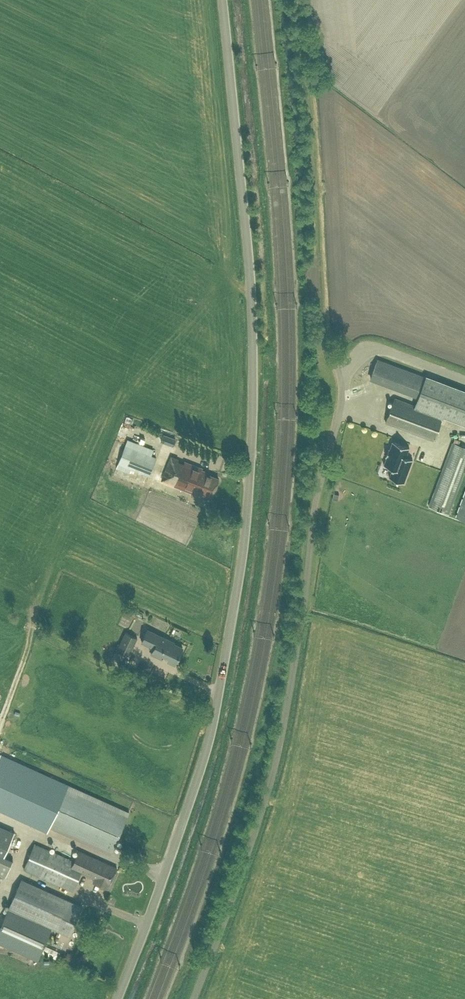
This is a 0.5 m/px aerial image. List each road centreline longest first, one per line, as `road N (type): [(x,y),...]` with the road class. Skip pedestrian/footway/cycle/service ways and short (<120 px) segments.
road 1 (unclassified): [(117,998),(211,730),(243,549),(253,327),(223,0)]
road 2 (unclassified): [(194,998),(282,738),(318,494),(342,401),(333,360)]
road 3 (track): [(333,360),(320,311),(298,0)]
road 4 (track): [(146,925),(16,869),(27,831),(0,818)]
road 5 (track): [(0,722),(31,627),(0,612)]

